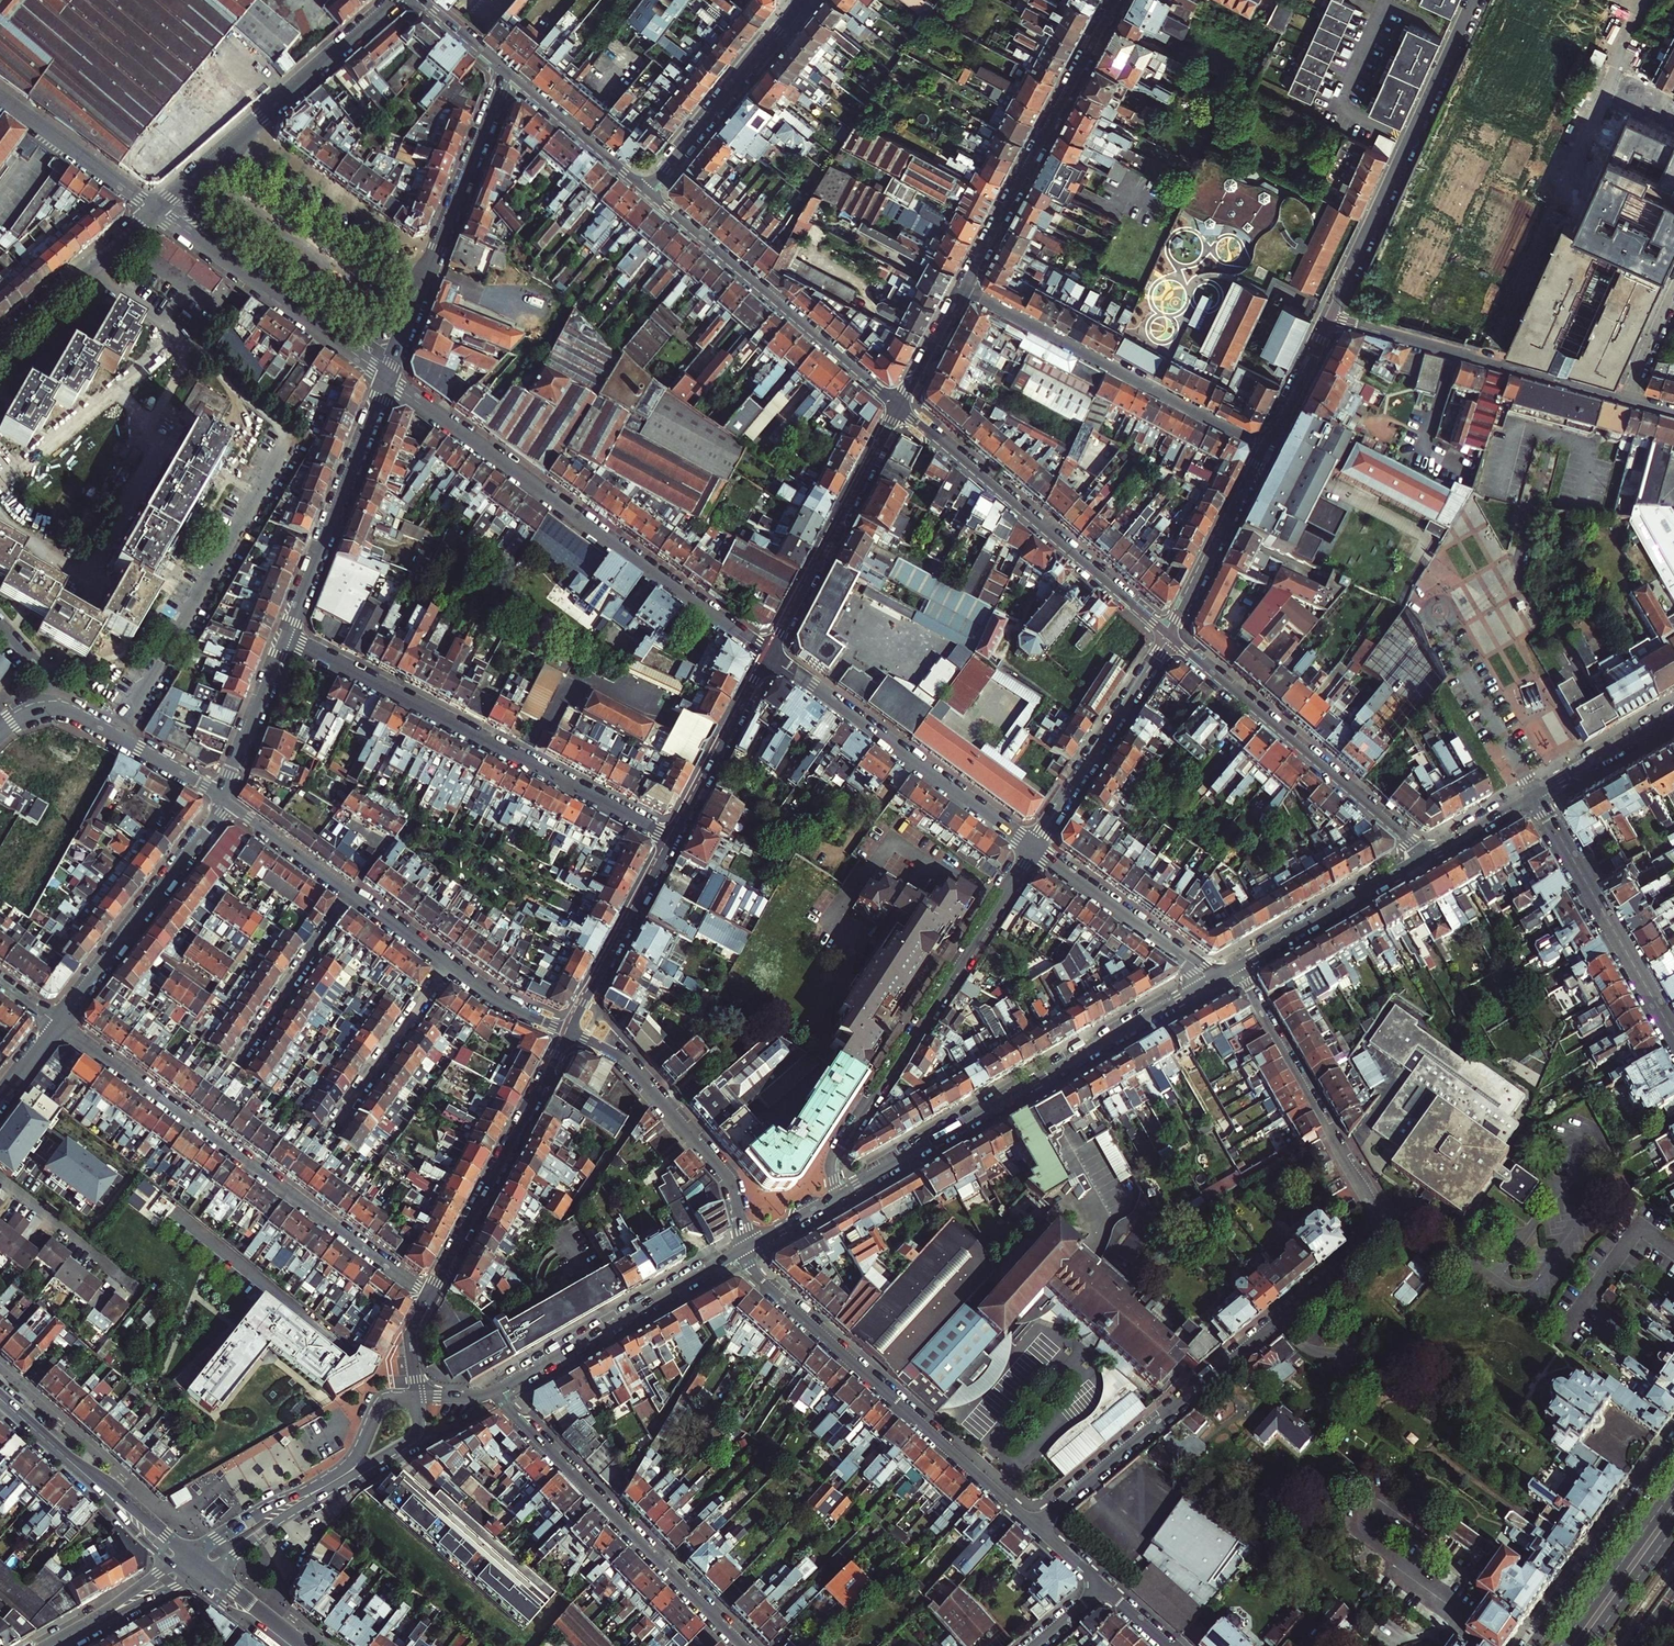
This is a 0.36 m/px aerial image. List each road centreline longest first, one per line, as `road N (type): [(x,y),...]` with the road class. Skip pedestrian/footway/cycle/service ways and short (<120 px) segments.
road 1 (residential): [(1035,1526),(1381,1233),(1380,1219),(1238,965)]
road 2 (residential): [(387,379),(767,655)]
road 3 (residential): [(56,1023),(429,1296)]
road 4 (residential): [(671,838),(285,637)]
road 5 (tertiary): [(1213,979),(839,1195)]
road 6 (residential): [(1033,848),(832,1156),(839,1195)]
road 7 (residential): [(1035,1526),(736,1252)]
road 8 (residential): [(1484,361),(1610,81),(1662,105)]
road 9 (residential): [(495,1392),(743,1645)]
road 10 (residential): [(1167,637),(898,407)]
road 11 (residential): [(1331,318),(1474,0)]
road 12 (residential): [(963,290),(1267,447)]
road 13 (residential): [(1427,855),(1167,637)]
road 14 (residential): [(898,407),(644,189)]
road 15 (residential): [(767,655),(1033,848)]
road 16 (residential): [(963,290),(1117,0)]
road 17 (residential): [(429,1296),(570,1031)]
road 18 (residential): [(570,1031),(622,1059),(724,1175),(745,1247)]
road 19 (residential): [(155,210),(387,379)]
road 20 (tertiary): [(416,1398),(381,1405),(346,1468),(190,1554)]
road 21 (tertiary): [(207,1569),(410,1441),(419,1424),(416,1398)]
road 22 (residential): [(767,655),(898,407)]
road 23 (tertiary): [(736,1252),(495,1392)]
road 24 (residential): [(1535,793),(1673,1035)]
road 25 (residential): [(285,637),(387,379)]
road 26 (residential): [(56,1023),(222,803)]
road 27 (residential): [(0,733),(38,712),(70,713),(222,803)]
road 28 (residential): [(1167,637),(1033,848)]
road 29 (residential): [(803,0),(644,189)]
road 30 (residential): [(1673,1447),(1532,1645)]
road 31 (residential): [(428,272),(238,138)]
road 32 (residential): [(1033,848),(1213,979)]
road 33 (tertiary): [(1427,855),(1238,965)]
road 34 (residential): [(570,1031),(671,838)]
road 35 (residential): [(1167,637),(1267,447)]
road 36 (residential): [(428,272),(505,72)]
road 37 (residential): [(398,0),(238,138)]
road 38 (residential): [(671,838),(767,655)]
road 39 (residential): [(155,210),(0,345)]
road 40 (residential): [(331,1126),(450,965)]
road 41 (residential): [(238,1060),(348,894)]
road 42 (residential): [(1441,623),(1535,793)]
road 43 (primary): [(1673,1489),(1561,1645)]
road 44 (residential): [(155,210),(0,98)]
road 45 (residential): [(1479,603),(1517,564),(1552,435)]
road 46 (residential): [(644,189),(505,72)]
road 47 (residential): [(222,803),(285,637)]
road 48 (residential): [(0,1181),(132,1284)]
road 49 (tertiary): [(1673,714),(1535,793)]
road 50 (residential): [(1331,318),(1484,361)]
road 51 (residential): [(222,803),(348,894)]
road 52 (secondary): [(190,1554),(72,1463)]
road 53 (residential): [(1484,361),(1626,401)]
road 54 (primary): [(1589,1645),(1673,1528)]
road 55 (residential): [(1267,447),(1331,318)]
road 56 (secondary): [(72,1463),(173,1565)]
road 57 (residential): [(450,965),(496,999),(570,1031)]
road 58 (residential): [(898,407),(963,290)]
road 59 (tertiary): [(1535,793),(1427,855)]
road 60 (residential): [(348,894),(450,965)]

